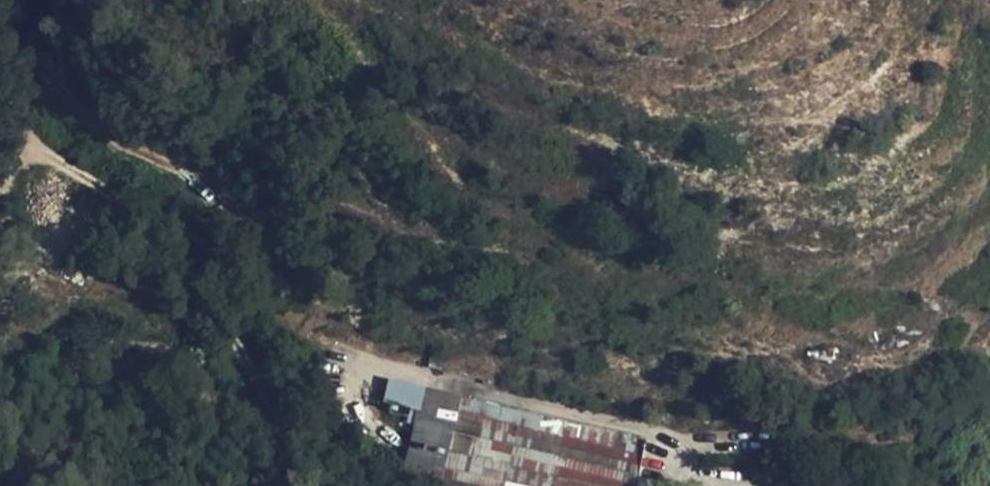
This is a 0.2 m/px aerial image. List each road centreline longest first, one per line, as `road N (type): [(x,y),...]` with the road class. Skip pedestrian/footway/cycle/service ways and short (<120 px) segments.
road 1 (residential): [(233,336),(288,439),(359,485)]

